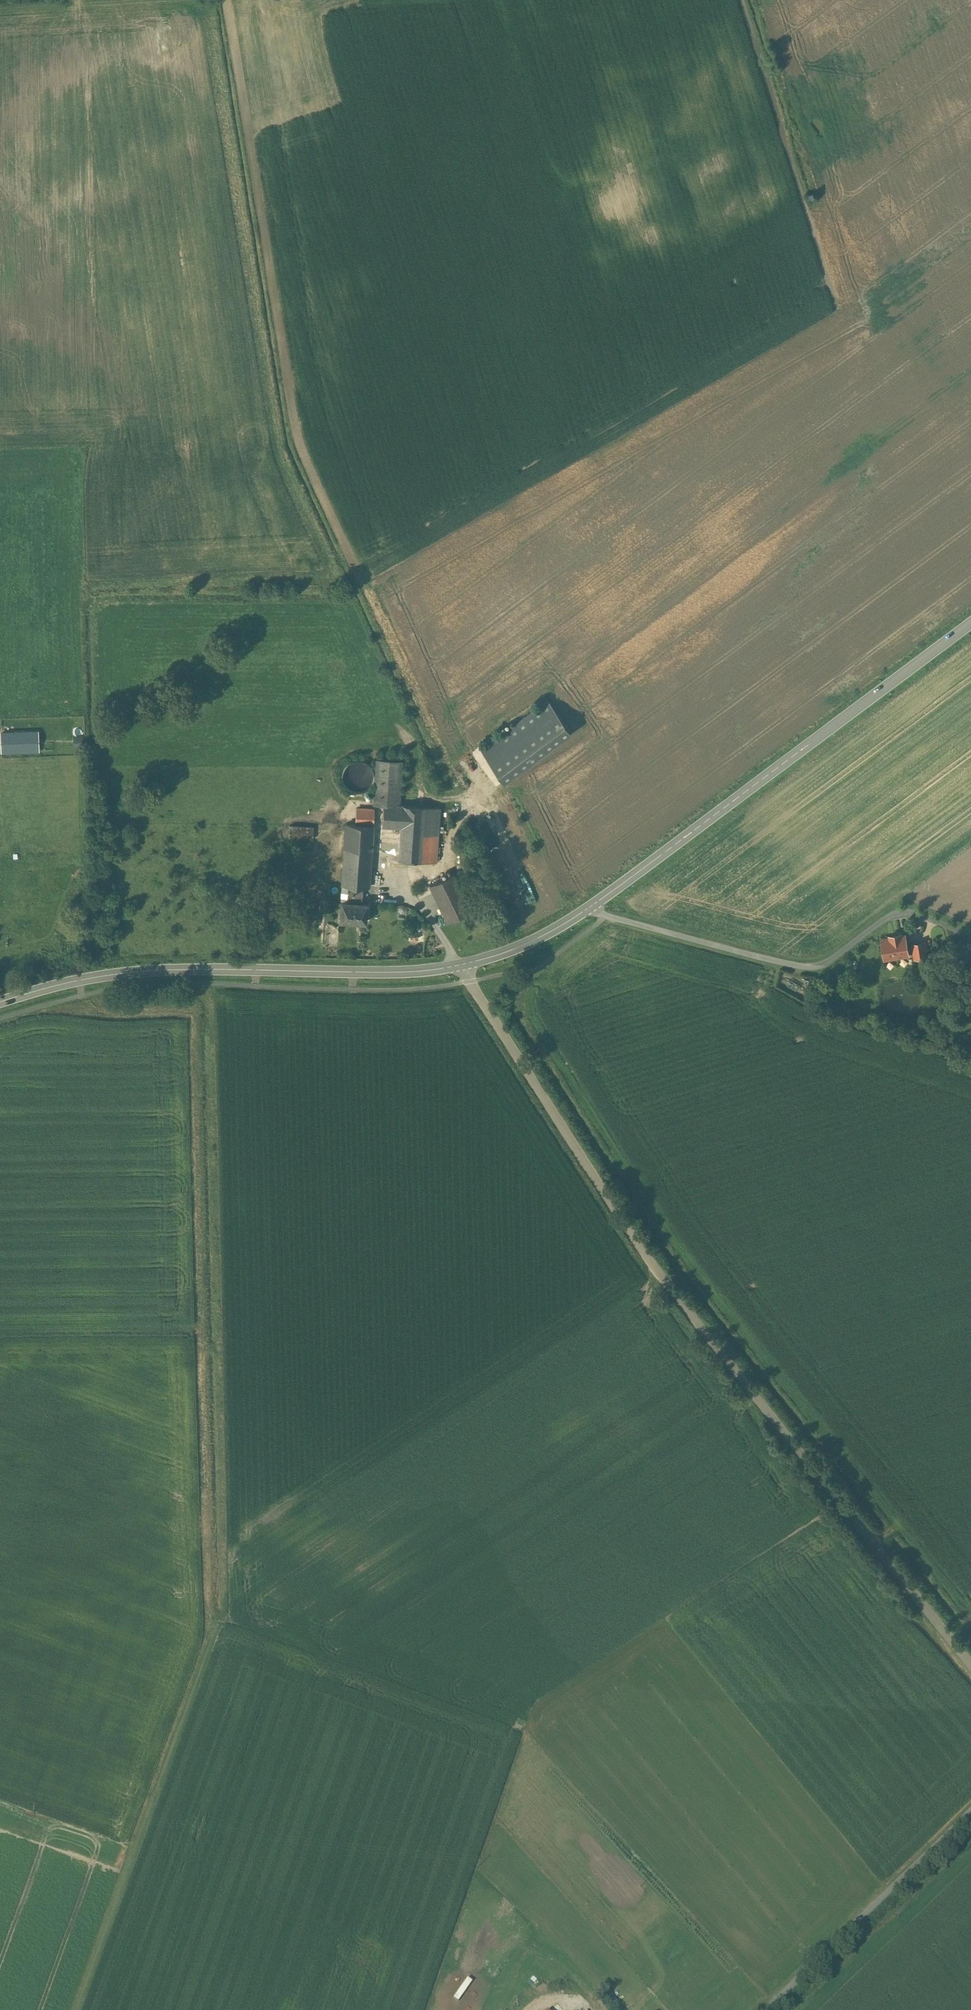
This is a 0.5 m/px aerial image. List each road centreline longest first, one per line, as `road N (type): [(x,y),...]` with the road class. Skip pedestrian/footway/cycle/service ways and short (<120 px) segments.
road 1 (unclassified): [(459,965),(660,1273),(970,1666)]
road 2 (secondary): [(970,622),(590,907),(524,945),(459,965)]
road 3 (secondary): [(459,965),(384,973),(160,970),(0,1002)]
road 4 (track): [(214,1623),(73,2009)]
road 5 (unclassified): [(765,2009),(970,1810)]

